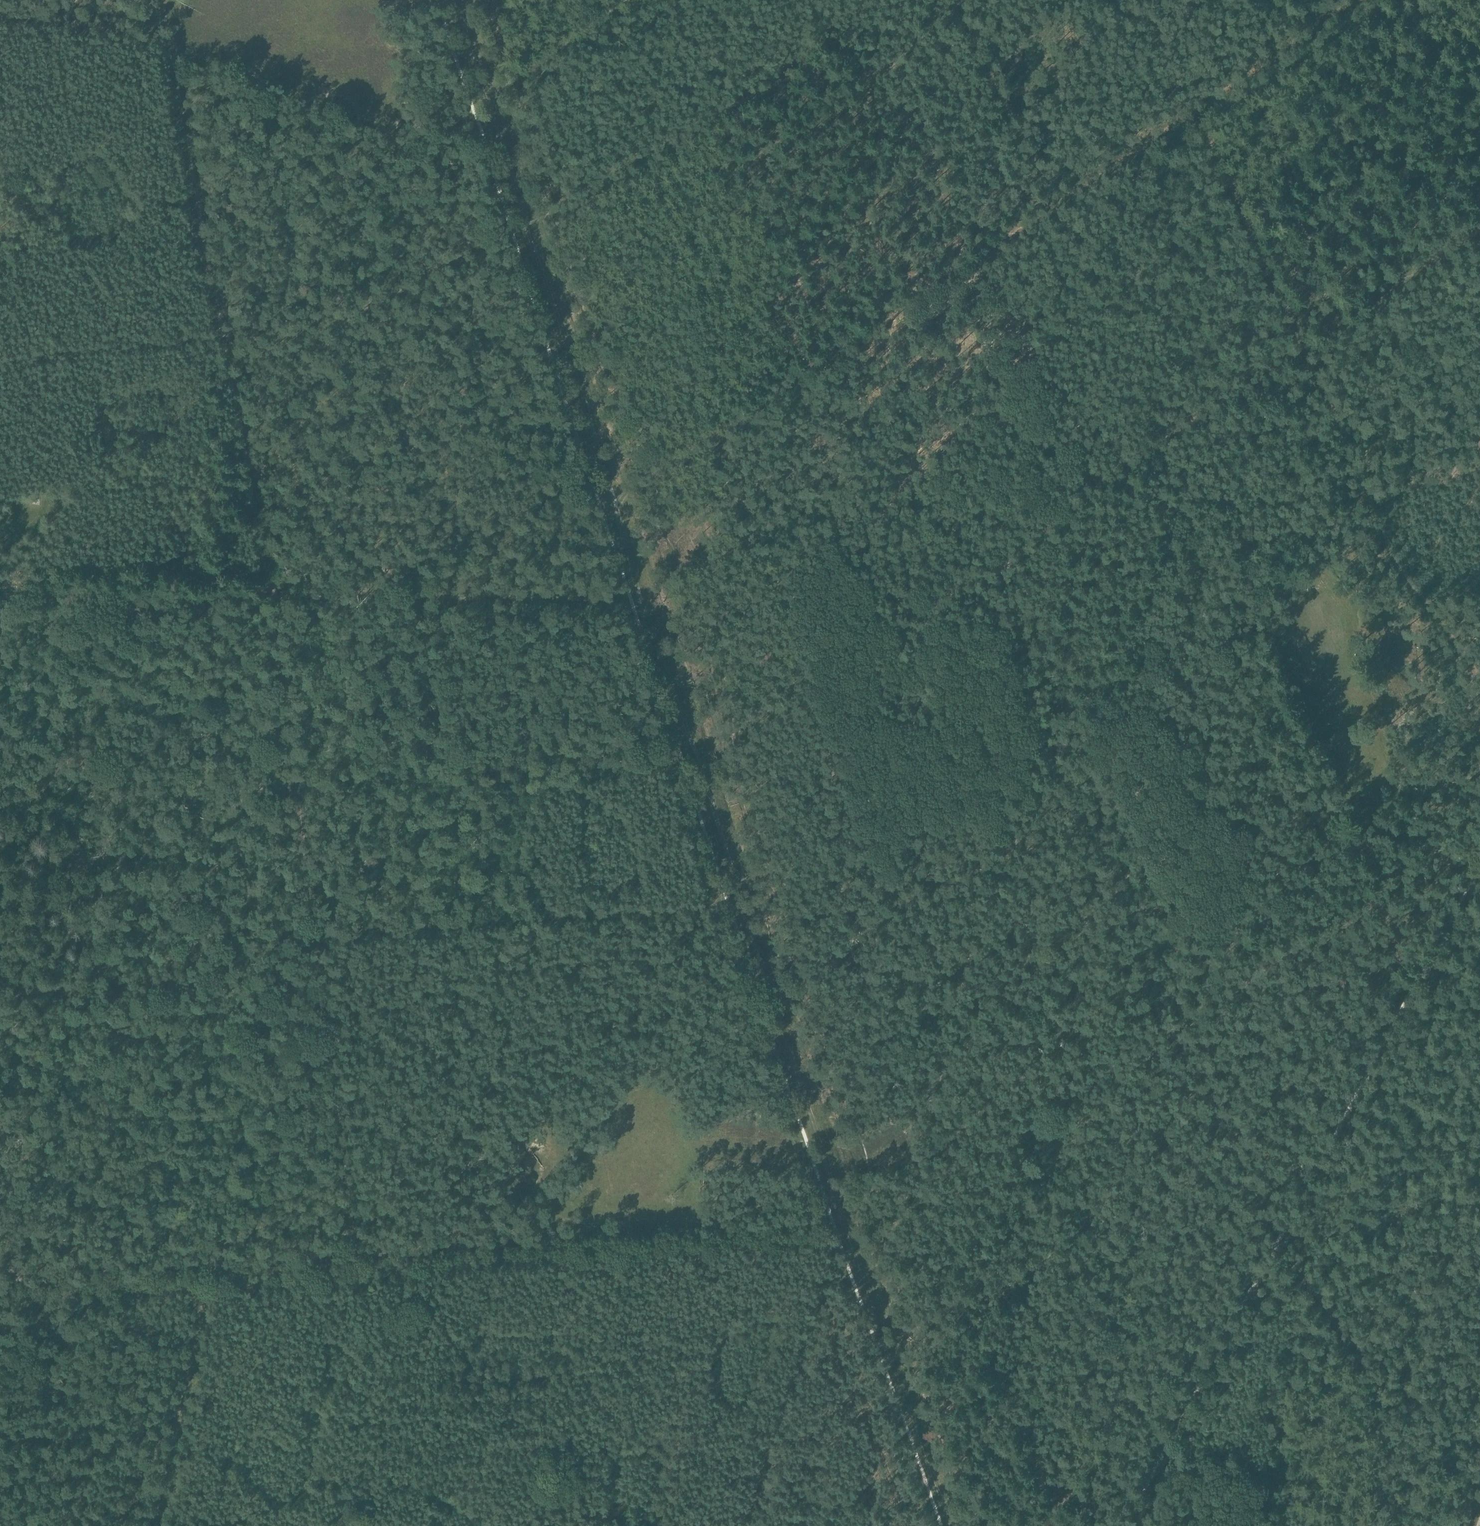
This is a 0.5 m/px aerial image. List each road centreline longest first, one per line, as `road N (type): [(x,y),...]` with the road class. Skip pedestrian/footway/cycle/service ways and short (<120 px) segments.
road 1 (track): [(765,989),(1094,783),(1178,1014),(1389,879),(1344,747),(1333,552),(1363,493)]
road 2 (track): [(352,1254),(277,581)]
road 3 (track): [(683,758),(817,678),(1003,545),(1076,704),(1094,783)]
road 4 (track): [(1304,342),(1003,545),(887,312)]
road 5 (track): [(1196,110),(1051,199),(690,452)]
road 6 (track): [(267,575),(172,46)]
road 7 (track): [(1035,1525),(1023,1483),(1041,1422),(1041,1385),(1002,1281),(1016,1224),(1015,1130)]
road 8 (track): [(277,581),(453,597),(632,594)]
road 9 (track): [(0,1281),(352,1254)]
road 10 (track): [(543,915),(577,1137),(604,1232)]
road 11 (track): [(172,46),(406,135),(429,133),(472,111)]
road 12 (track): [(736,1525),(834,1226)]
road 13 (track): [(604,1232),(616,1287),(541,1525)]
road 14 (track): [(343,1525),(402,1305),(427,1269),(430,1250)]
road 15 (track): [(0,560),(267,575)]
road 16 (track): [(1304,342),(1196,110)]
road 17 (track): [(834,1226),(604,1232)]
road 18 (track): [(1051,199),(959,0)]
road 19 (track): [(834,1226),(853,1223),(1015,1130)]
road 20 (track): [(1015,1130),(1178,1014)]
road 21 (track): [(472,111),(622,5)]
road 22 (track): [(172,46),(75,20),(0,17)]
road 23 (track): [(430,1250),(604,1232)]
road 24 (track): [(1363,493),(1304,342)]
road 25 (track): [(1358,307),(1479,227)]
road 26 (track): [(1360,0),(1244,77)]

